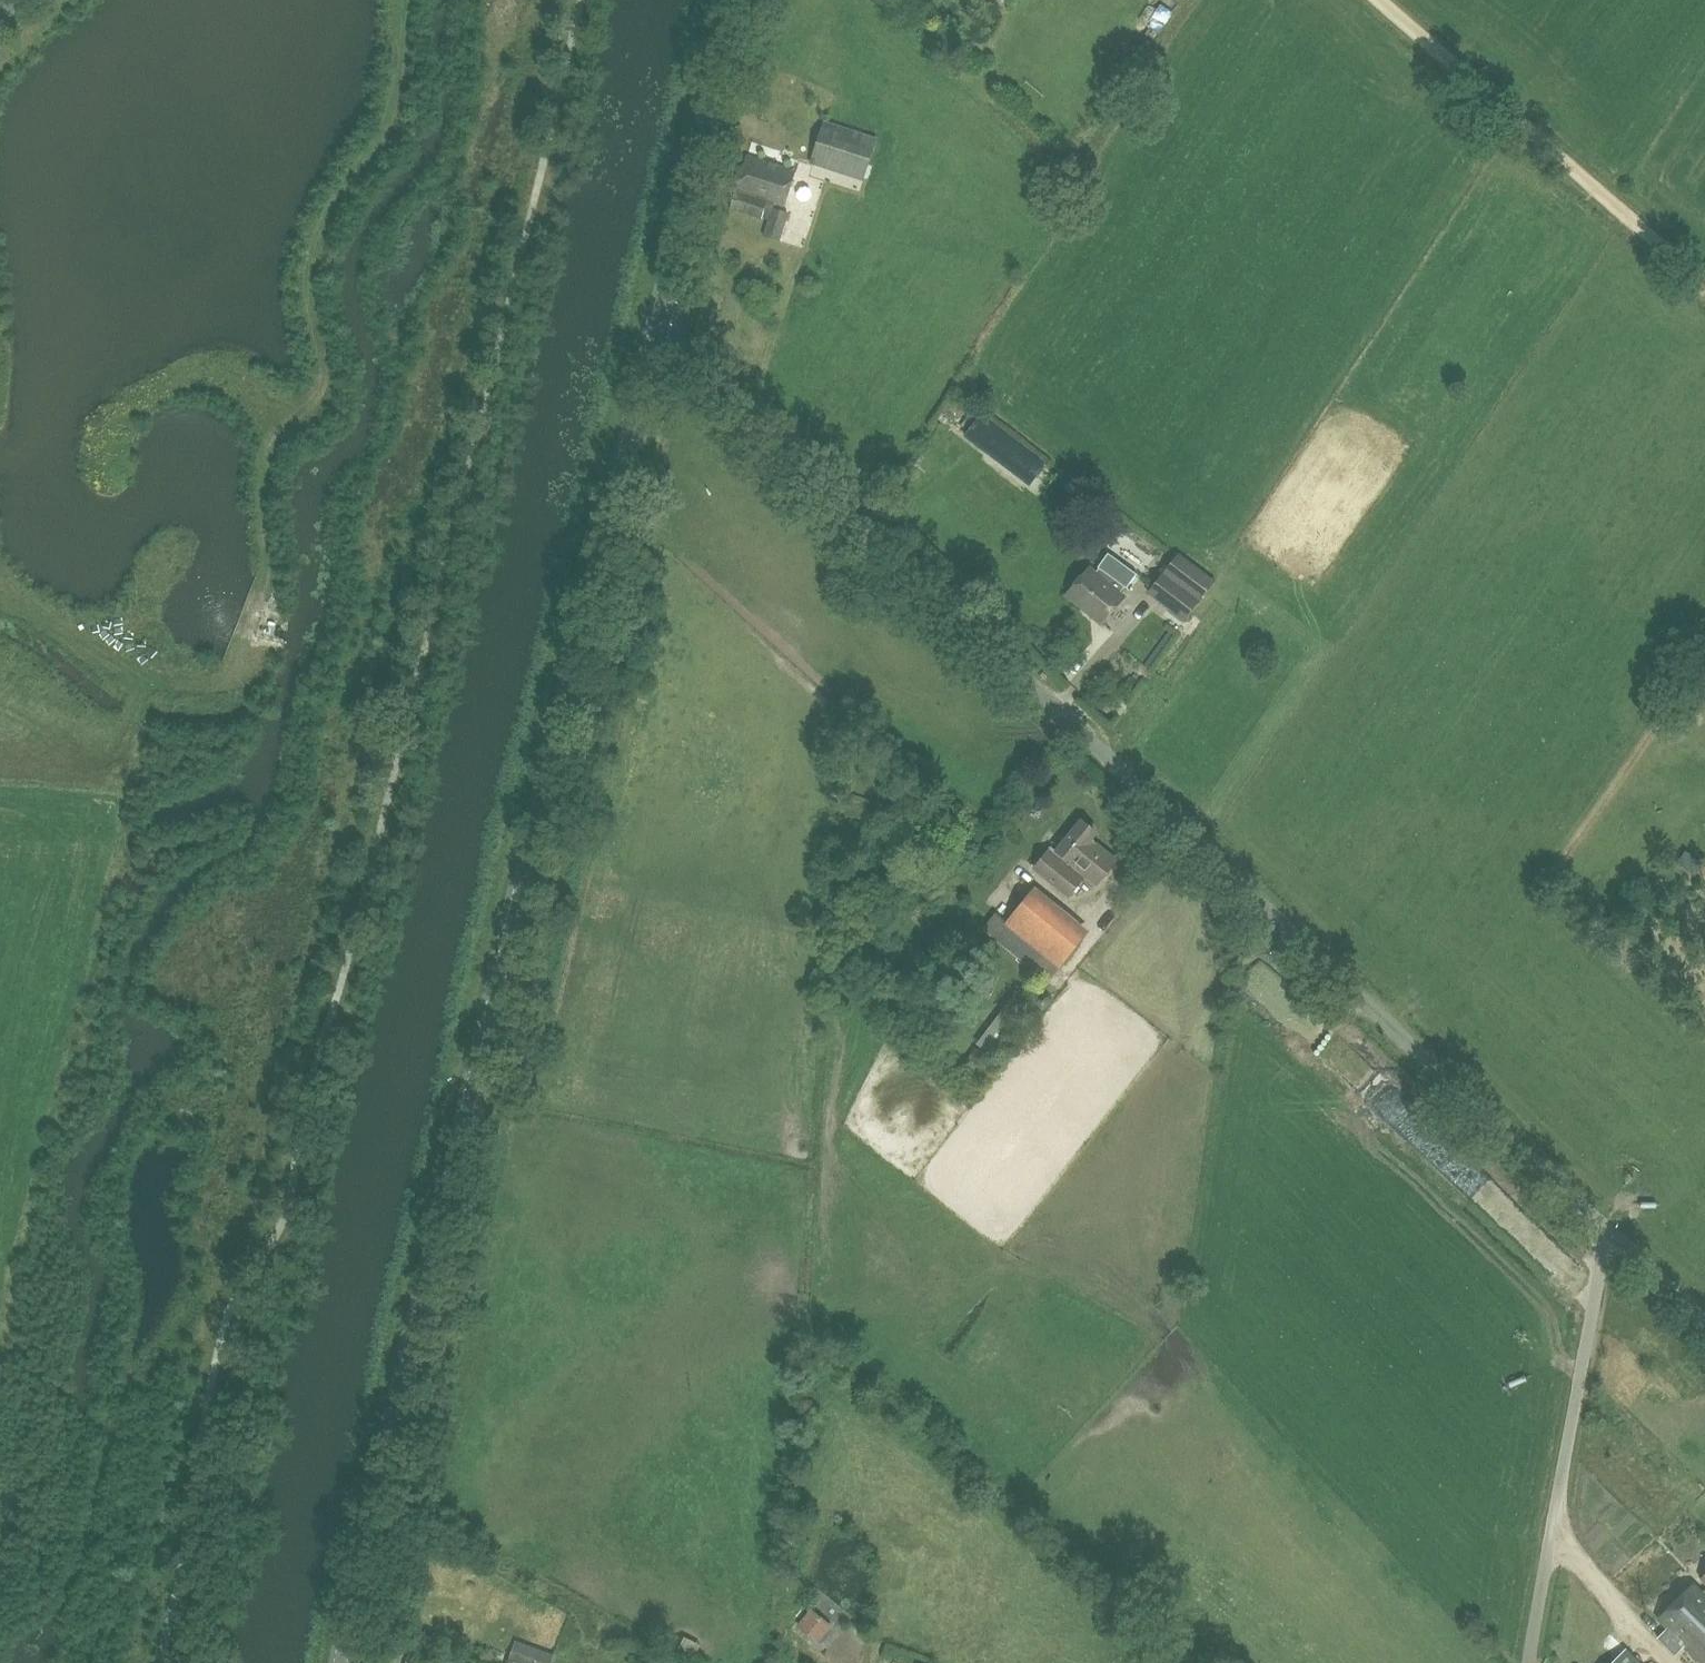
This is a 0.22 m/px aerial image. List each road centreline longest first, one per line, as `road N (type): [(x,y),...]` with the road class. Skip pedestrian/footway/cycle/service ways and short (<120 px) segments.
road 1 (tertiary): [(341,1662),(656,323)]
road 2 (unclassified): [(1602,1236),(656,323)]
road 3 (track): [(405,0),(394,107),(335,205),(312,261),(320,384),(267,457),(261,499),(270,614)]
road 4 (track): [(1704,287),(1378,0)]
road 5 (unclassified): [(1524,1662),(1602,1236)]
road 6 (tertiary): [(656,323),(731,0)]
road 7 (unclassified): [(1704,1334),(1602,1236)]

